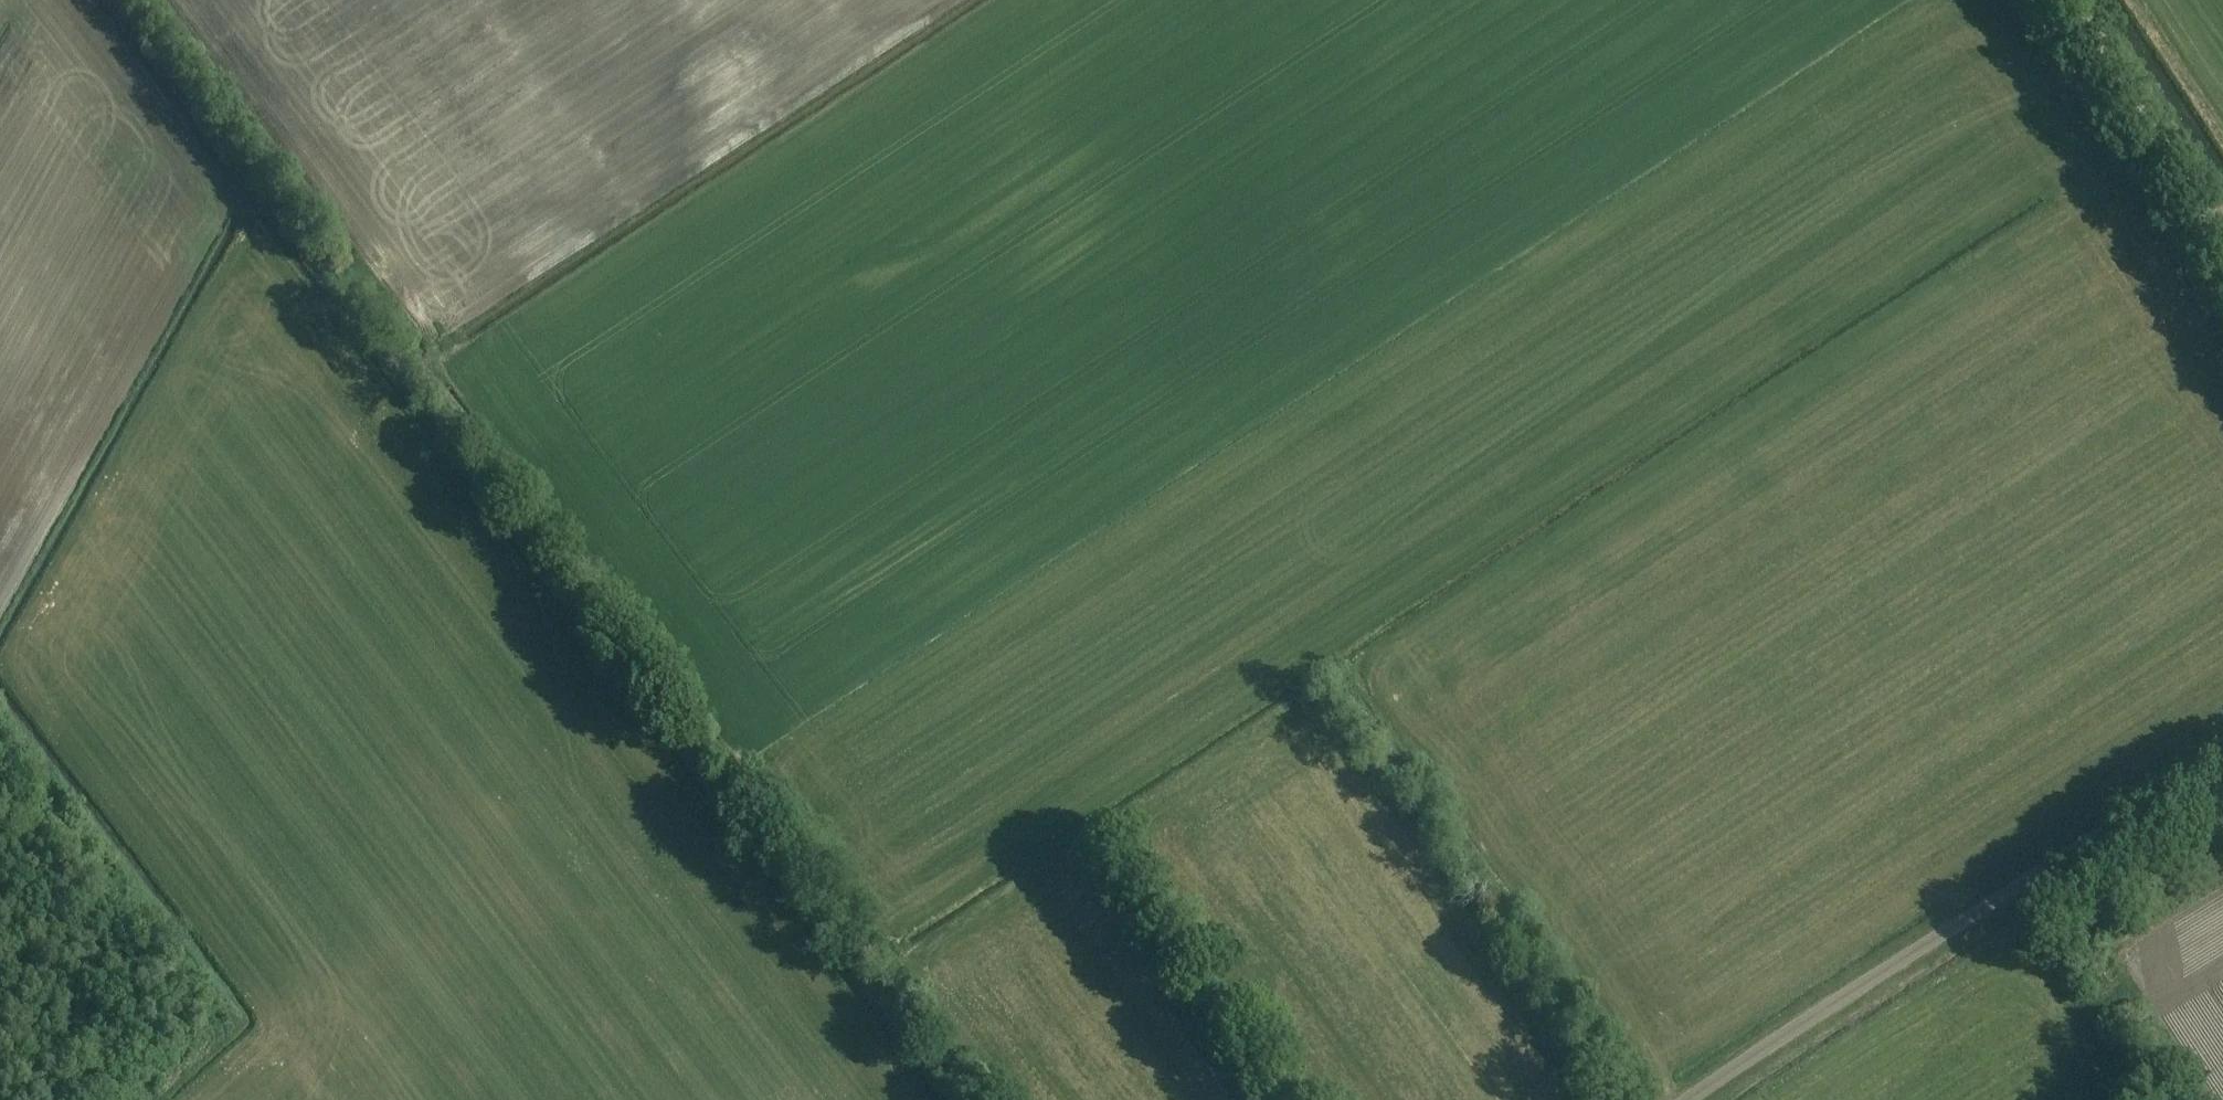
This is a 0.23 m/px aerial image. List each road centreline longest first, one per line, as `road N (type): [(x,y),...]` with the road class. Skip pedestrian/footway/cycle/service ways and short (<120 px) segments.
road 1 (unclassified): [(1688,1099),(2222,756)]
road 2 (track): [(2080,0),(2222,222)]

